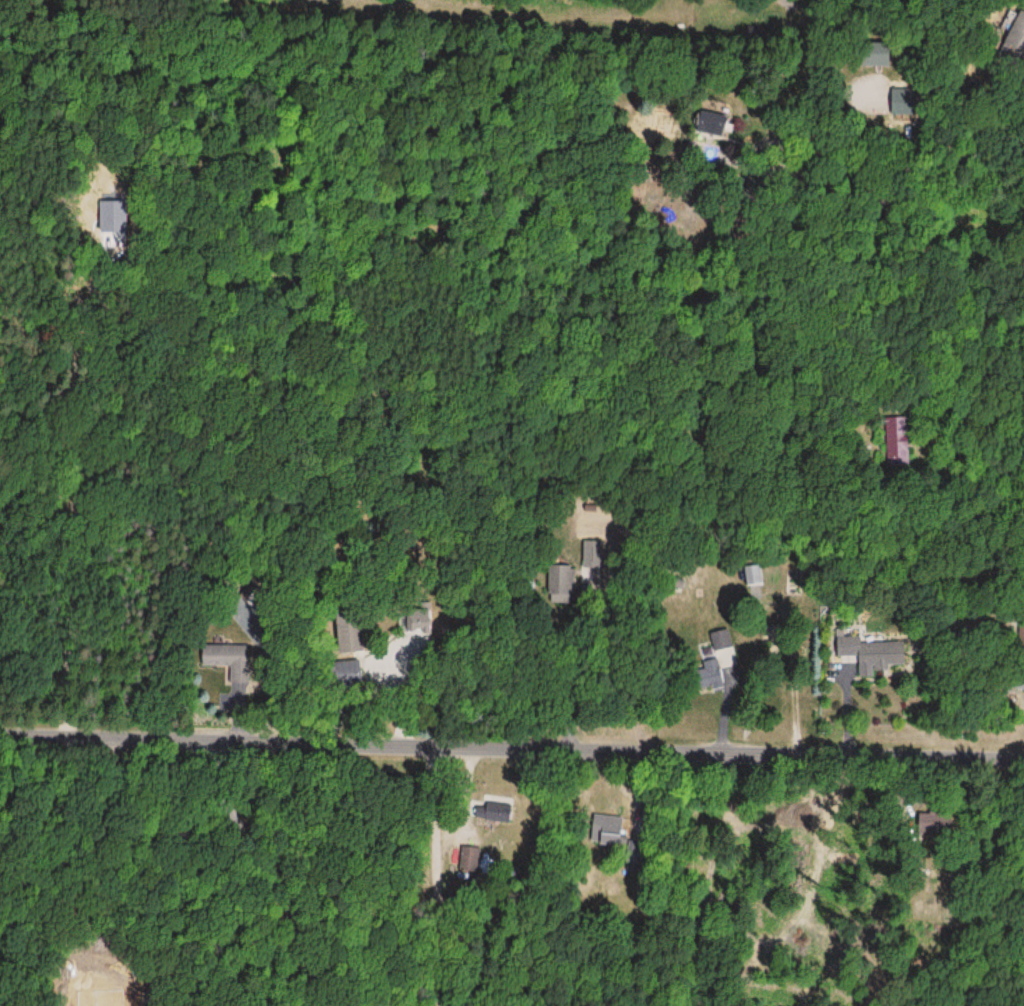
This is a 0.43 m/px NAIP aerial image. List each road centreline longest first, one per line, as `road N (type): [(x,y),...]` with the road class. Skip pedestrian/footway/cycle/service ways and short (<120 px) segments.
road 1 (residential): [(0,724),(544,735),(1023,760)]

